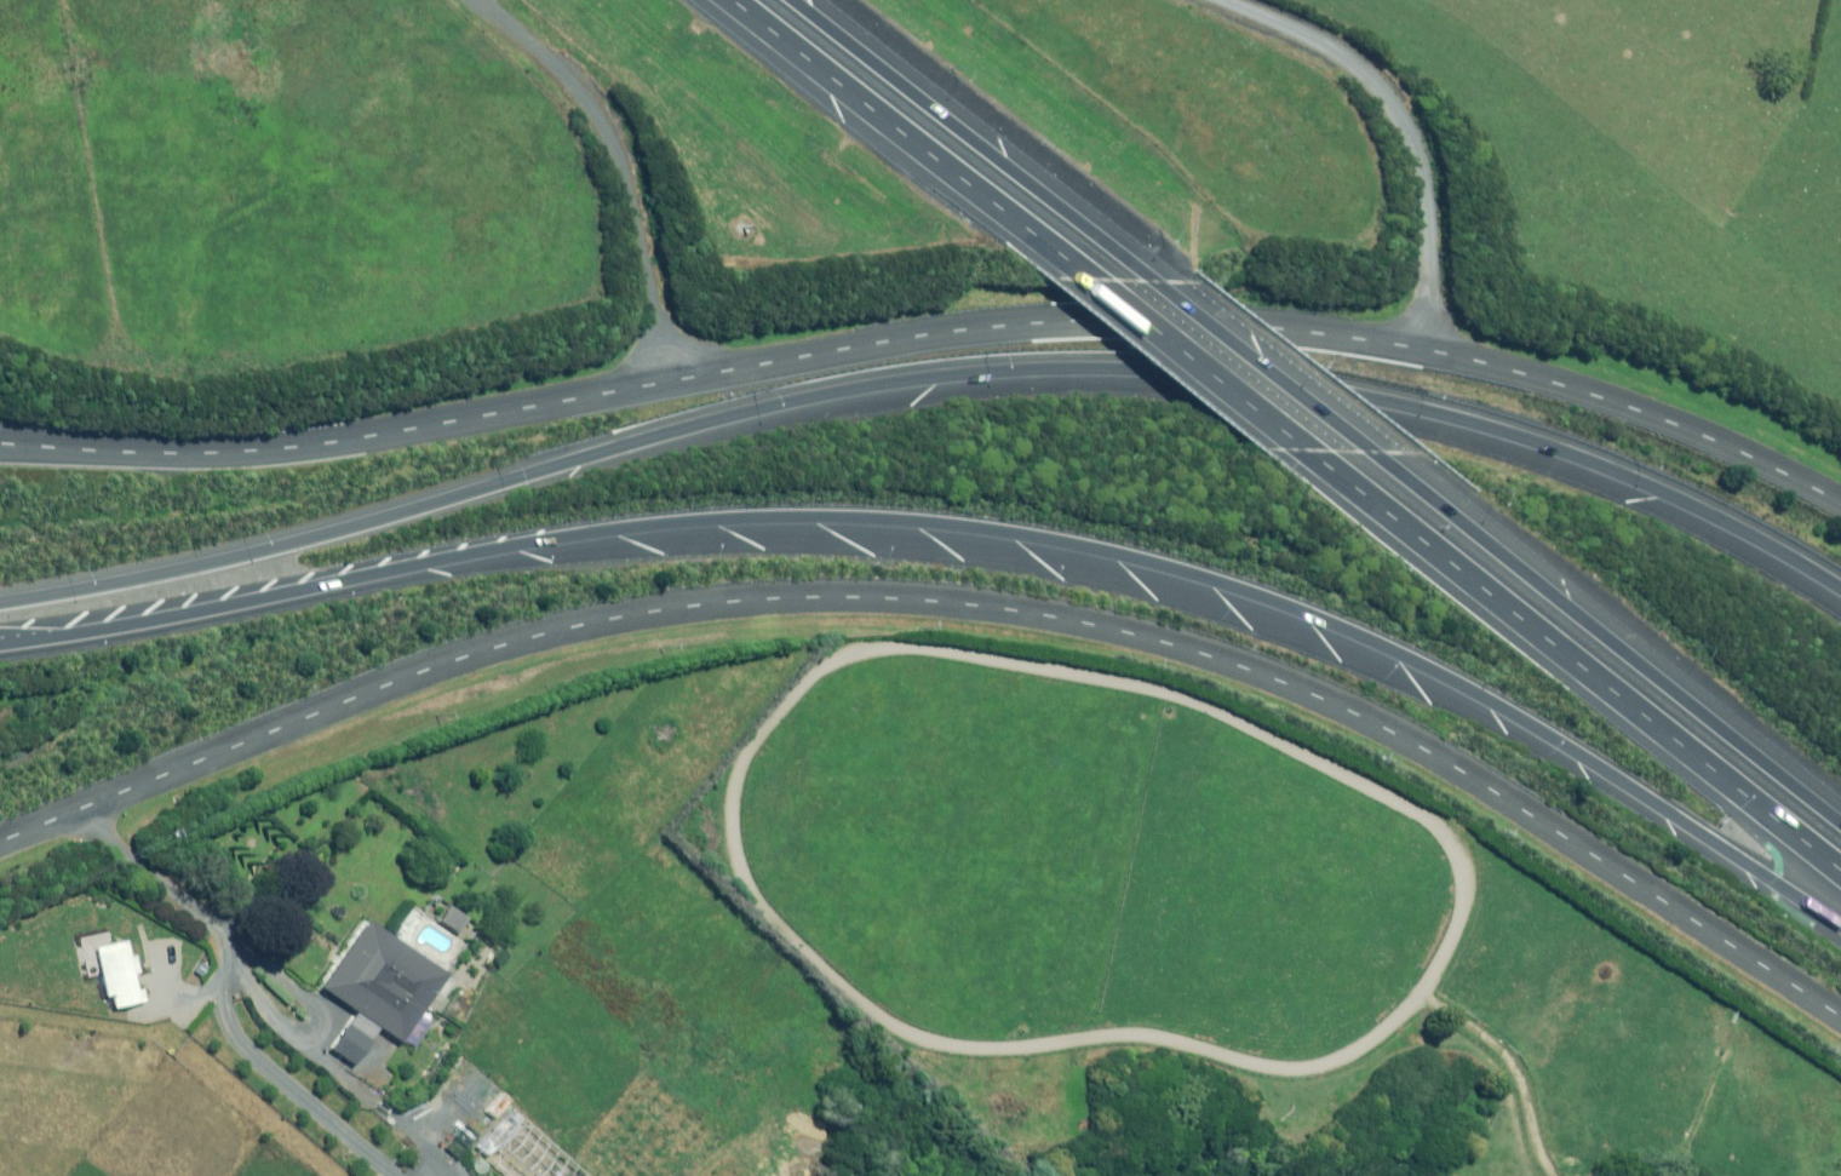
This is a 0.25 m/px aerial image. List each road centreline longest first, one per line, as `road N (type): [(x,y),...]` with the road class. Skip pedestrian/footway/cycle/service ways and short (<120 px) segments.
road 1 (unclassified): [(1840,1017),(1440,758),(1346,710),(1241,663),(1122,628),(992,605),(774,596),(530,634),(0,842)]
road 2 (trunk): [(1840,922),(1548,733),(1398,652),(1319,616),(1088,545),(949,524),(773,517),(649,526),(465,555),(262,601),(0,640)]
road 3 (trunk): [(0,603),(316,534),(804,397),(1057,365),(1197,371),(1365,392),(1514,431),(1654,483),(1840,585)]
road 4 (unclassified): [(1840,502),(1711,434),(1598,393),(1427,349),(1252,321),(1130,319),(938,334),(271,449),(0,445)]
road 5 (motorway): [(1840,868),(734,0)]
road 6 (motorway): [(793,0),(1840,816)]
road 7 (track): [(1427,349),(1449,246),(1432,164),(1375,77),(1281,18),(1238,0)]
road 8 (track): [(677,381),(620,165),(518,41),(471,0)]

